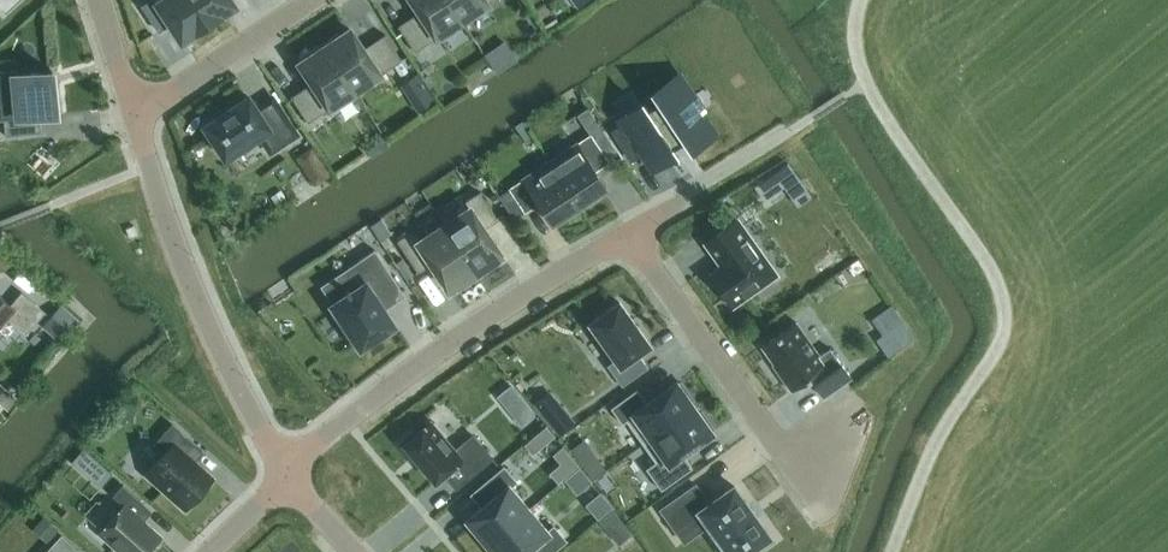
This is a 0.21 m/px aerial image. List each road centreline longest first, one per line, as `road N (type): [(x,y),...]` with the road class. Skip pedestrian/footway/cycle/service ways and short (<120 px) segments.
road 1 (unclassified): [(892,551),(939,437),(1000,342),(1004,306),(993,269),(866,82),(856,33),(861,0)]
road 2 (residential): [(284,471),(463,333),(631,230)]
road 3 (residential): [(284,471),(189,278),(135,114)]
road 4 (residential): [(631,230),(804,475)]
road 5 (residential): [(135,114),(312,0)]
road 6 (residential): [(631,230),(786,133)]
road 7 (residential): [(97,0),(135,114)]

